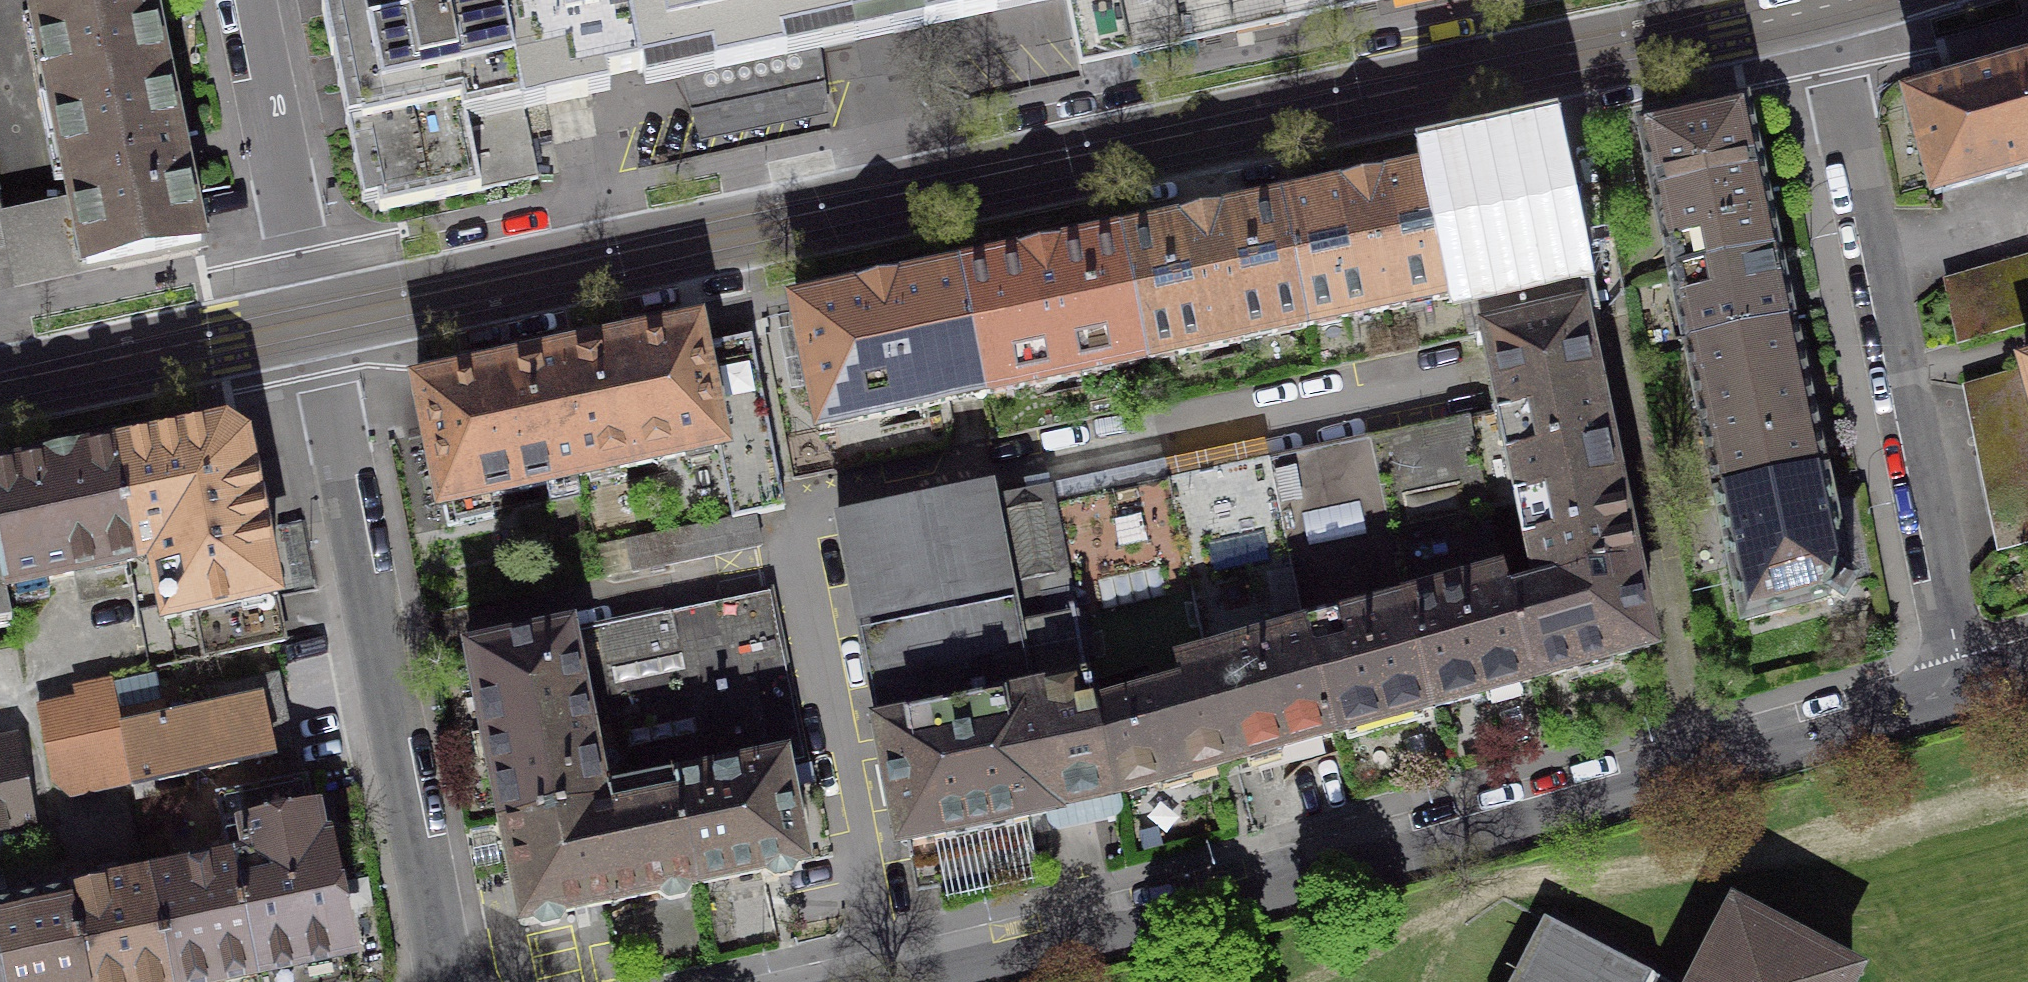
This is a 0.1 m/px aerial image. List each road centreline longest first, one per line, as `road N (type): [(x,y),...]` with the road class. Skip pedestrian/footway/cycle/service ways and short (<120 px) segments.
road 1 (tertiary): [(313,324),(1821,3)]
road 2 (residential): [(1969,681),(1153,911),(854,981)]
road 3 (residential): [(1969,681),(1821,3)]
road 4 (residential): [(447,981),(313,324)]
road 5 (residential): [(313,324),(244,0)]
road 6 (tertiary): [(0,388),(313,324)]

